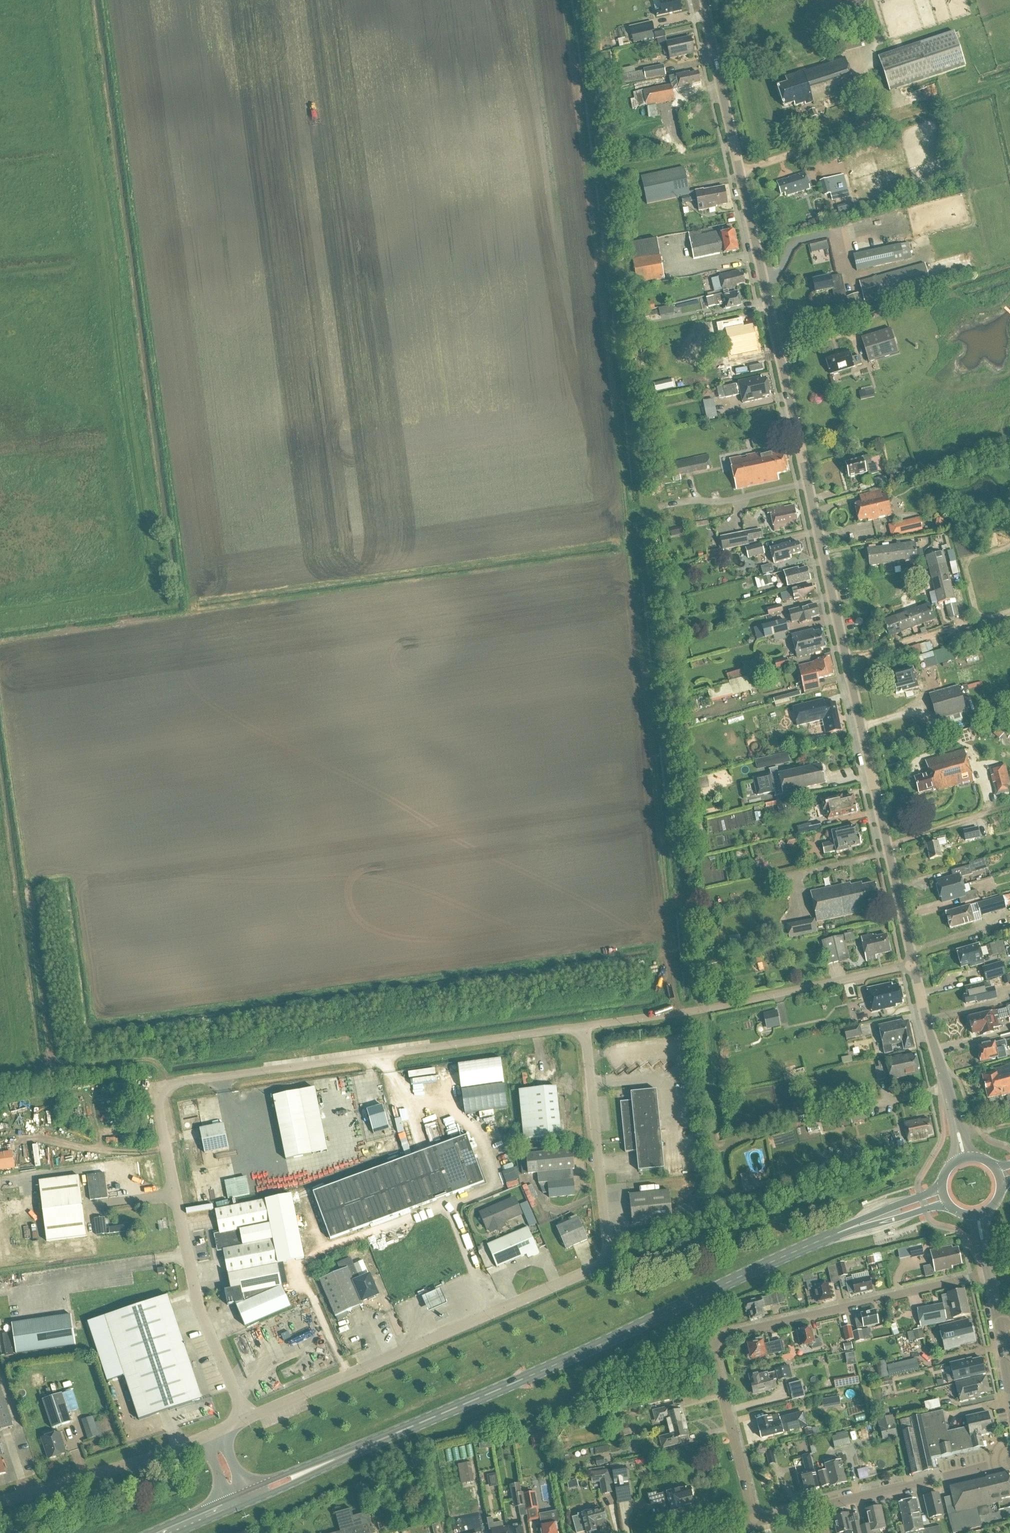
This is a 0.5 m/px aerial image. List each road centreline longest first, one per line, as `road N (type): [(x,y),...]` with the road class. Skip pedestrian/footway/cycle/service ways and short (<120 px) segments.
road 1 (tertiary): [(914,965),(704,0)]
road 2 (unclassified): [(244,1419),(197,1304),(159,1088),(584,1027)]
road 3 (track): [(672,1015),(670,993),(31,1064)]
road 4 (unclassified): [(244,1419),(598,1267),(605,1232),(584,1027)]
road 5 (primary): [(348,1454),(848,1230)]
road 6 (residential): [(754,1523),(715,1344),(989,1275)]
road 7 (unclassified): [(0,1503),(212,1436)]
road 8 (residential): [(706,1010),(914,965)]
road 9 (residential): [(1009,1463),(820,1507)]
road 10 (track): [(728,1174),(706,1010)]
road 11 (tertiary): [(955,1123),(914,965)]
road 12 (track): [(887,846),(1009,807)]
road 13 (unclassified): [(584,1027),(706,1010)]
road 14 (track): [(603,169),(723,150)]
road 15 (primary): [(238,1501),(297,1482),(348,1454)]
road 16 (primary): [(348,1454),(238,1501)]

